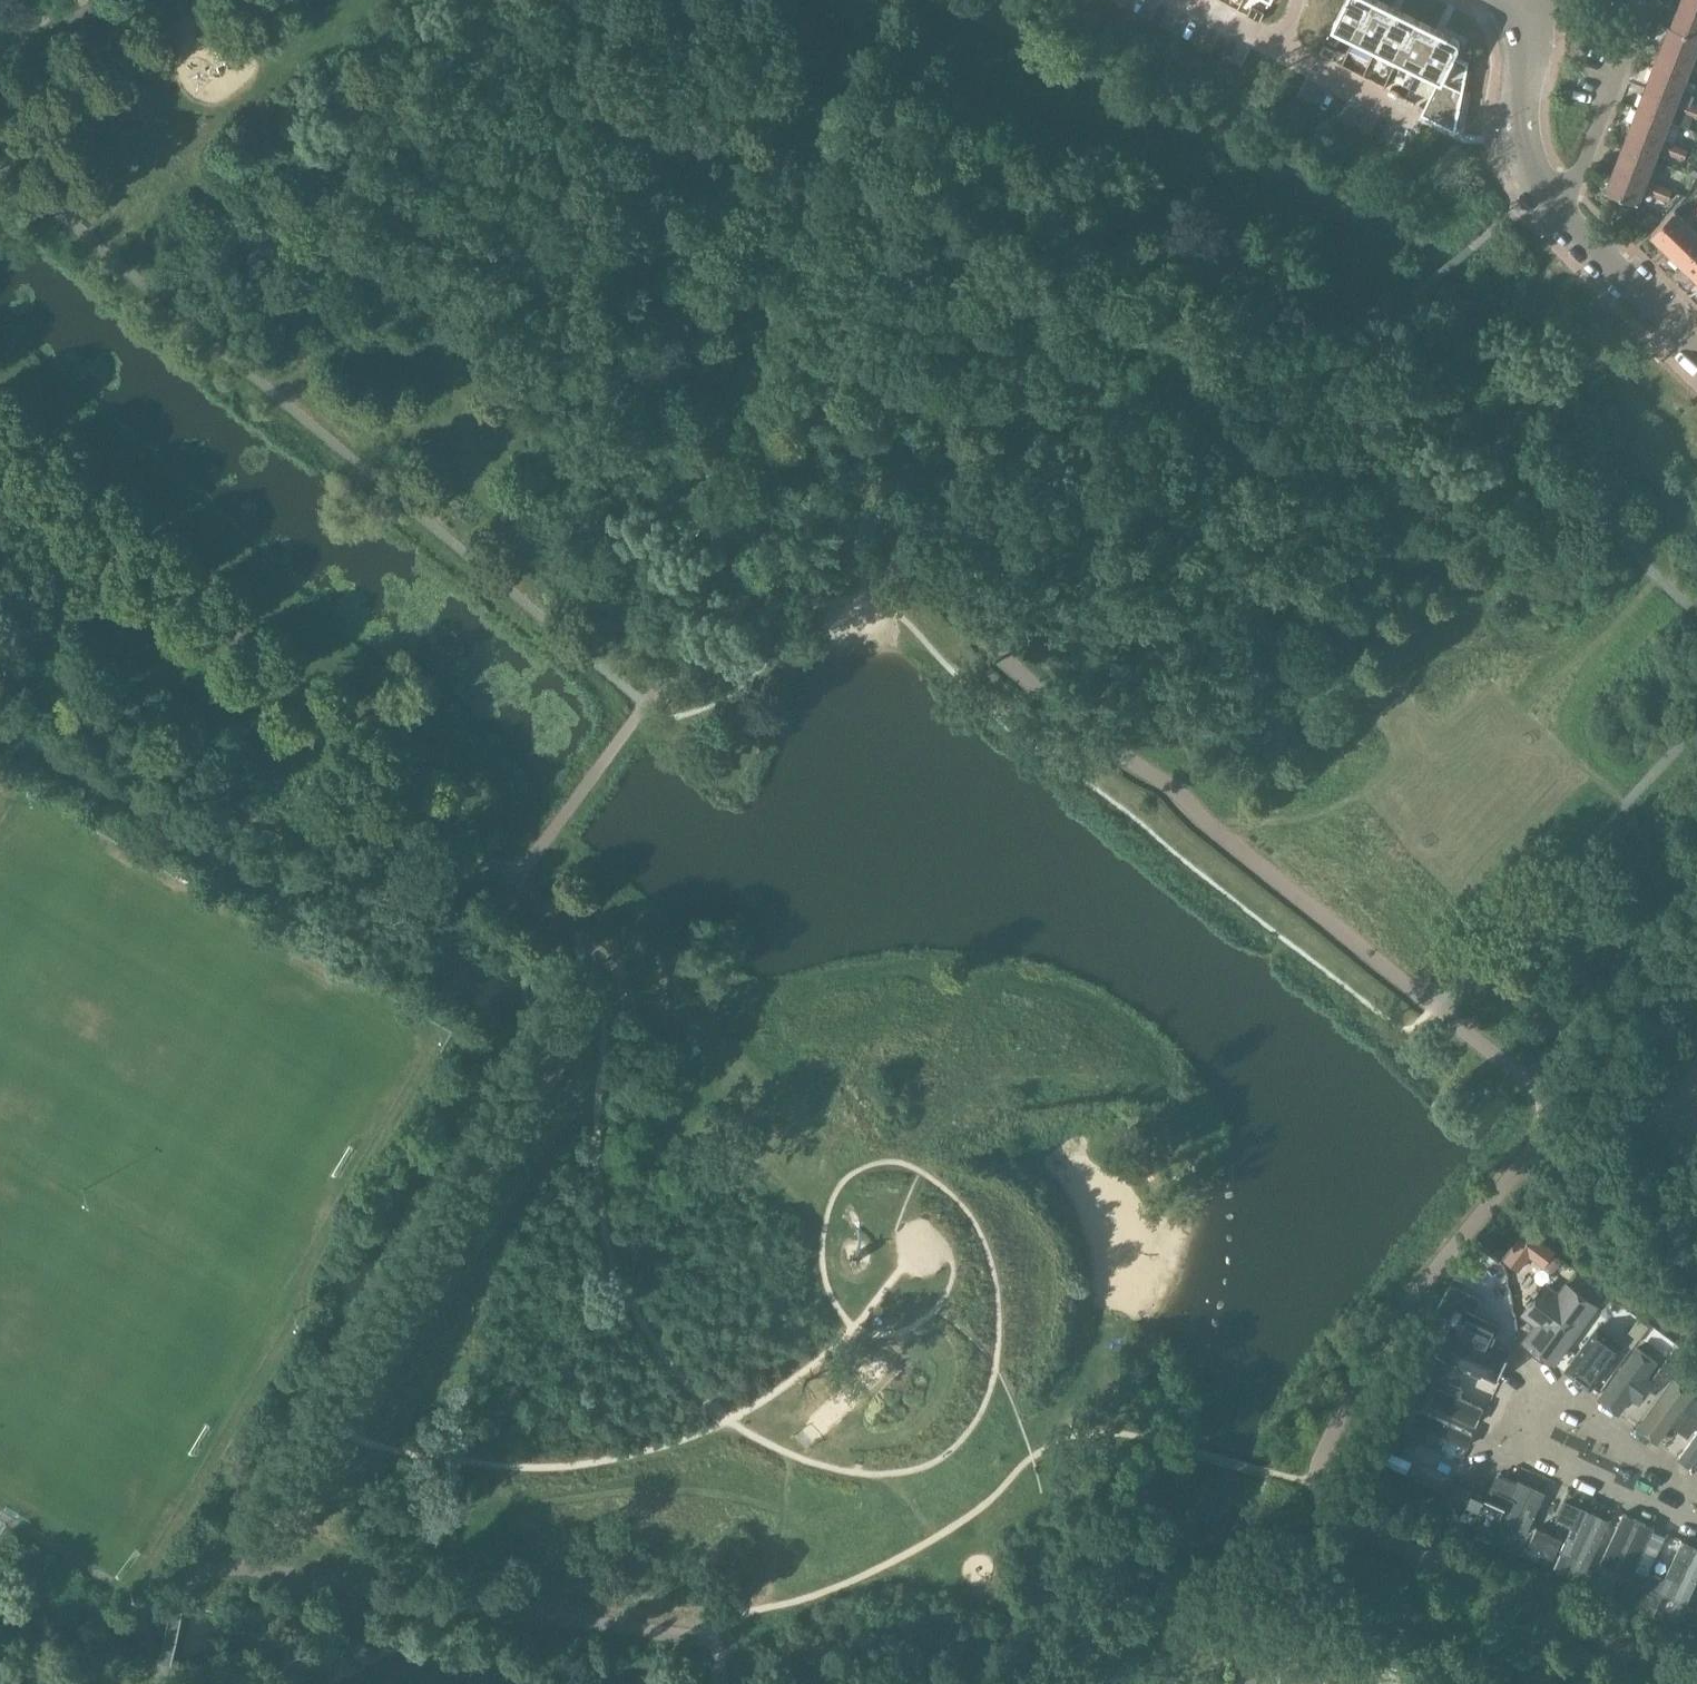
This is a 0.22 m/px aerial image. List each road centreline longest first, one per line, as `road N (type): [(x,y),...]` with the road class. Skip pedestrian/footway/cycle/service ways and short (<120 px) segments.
road 1 (residential): [(1696,1492),(1540,1391),(1519,1435)]
road 2 (residential): [(1559,204),(1648,0)]
road 3 (residential): [(1519,1435),(1696,1526)]
road 4 (residential): [(1559,204),(1696,346)]
road 5 (residential): [(1534,29),(1522,142),(1559,204)]

